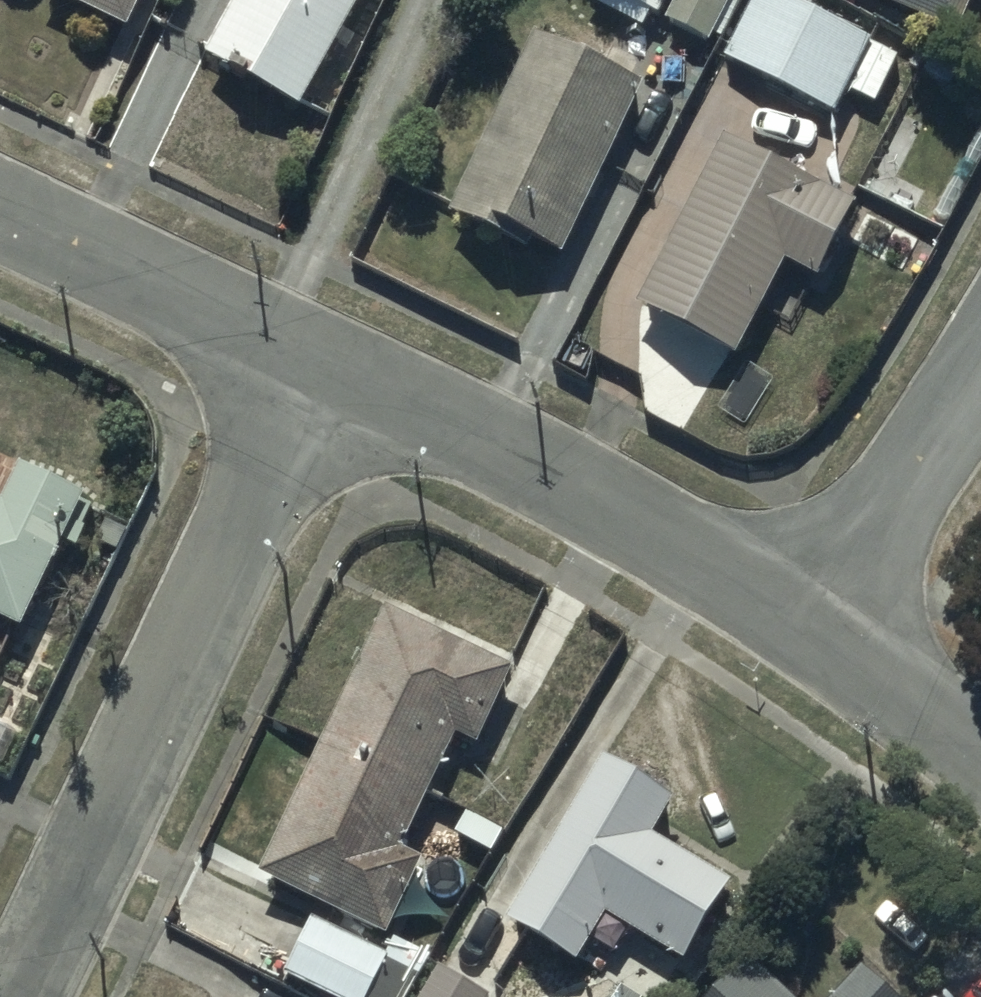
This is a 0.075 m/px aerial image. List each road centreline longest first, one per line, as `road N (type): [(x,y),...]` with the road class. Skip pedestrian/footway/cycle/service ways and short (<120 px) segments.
road 1 (residential): [(16,996),(87,863),(315,366)]
road 2 (residential): [(315,366),(812,613)]
road 3 (residential): [(0,216),(315,366)]
road 4 (residential): [(980,366),(812,613)]
road 5 (residential): [(812,613),(980,768)]

